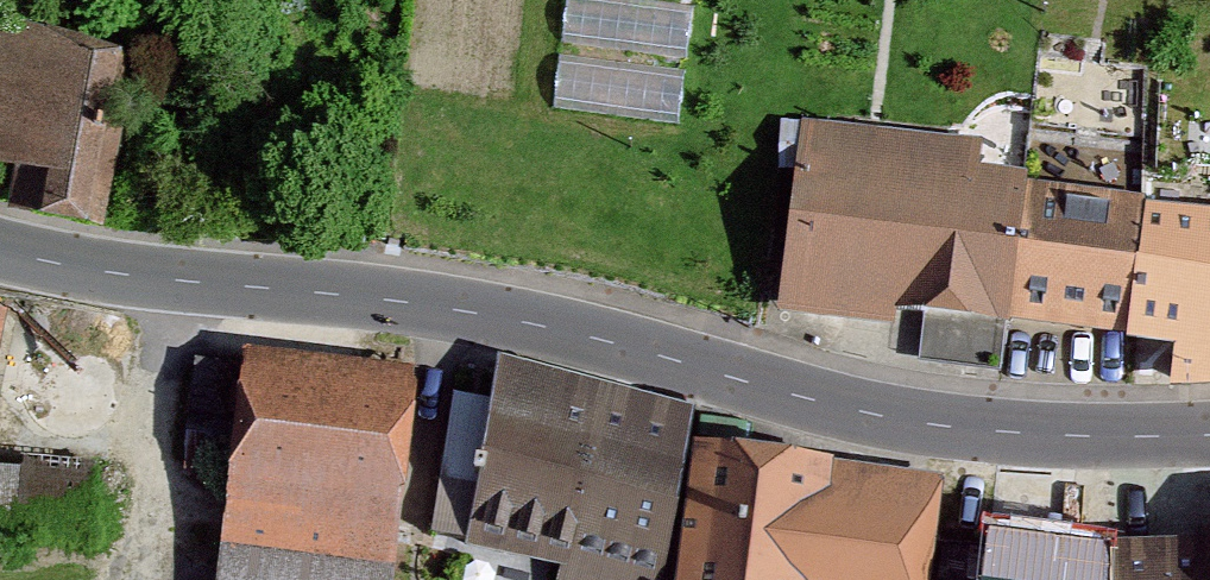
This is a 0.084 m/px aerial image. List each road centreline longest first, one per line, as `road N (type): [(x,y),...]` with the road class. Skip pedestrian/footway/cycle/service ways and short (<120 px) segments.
road 1 (residential): [(1209,435),(1044,435),(898,418),(531,323),(366,297),(119,274),(0,250)]

